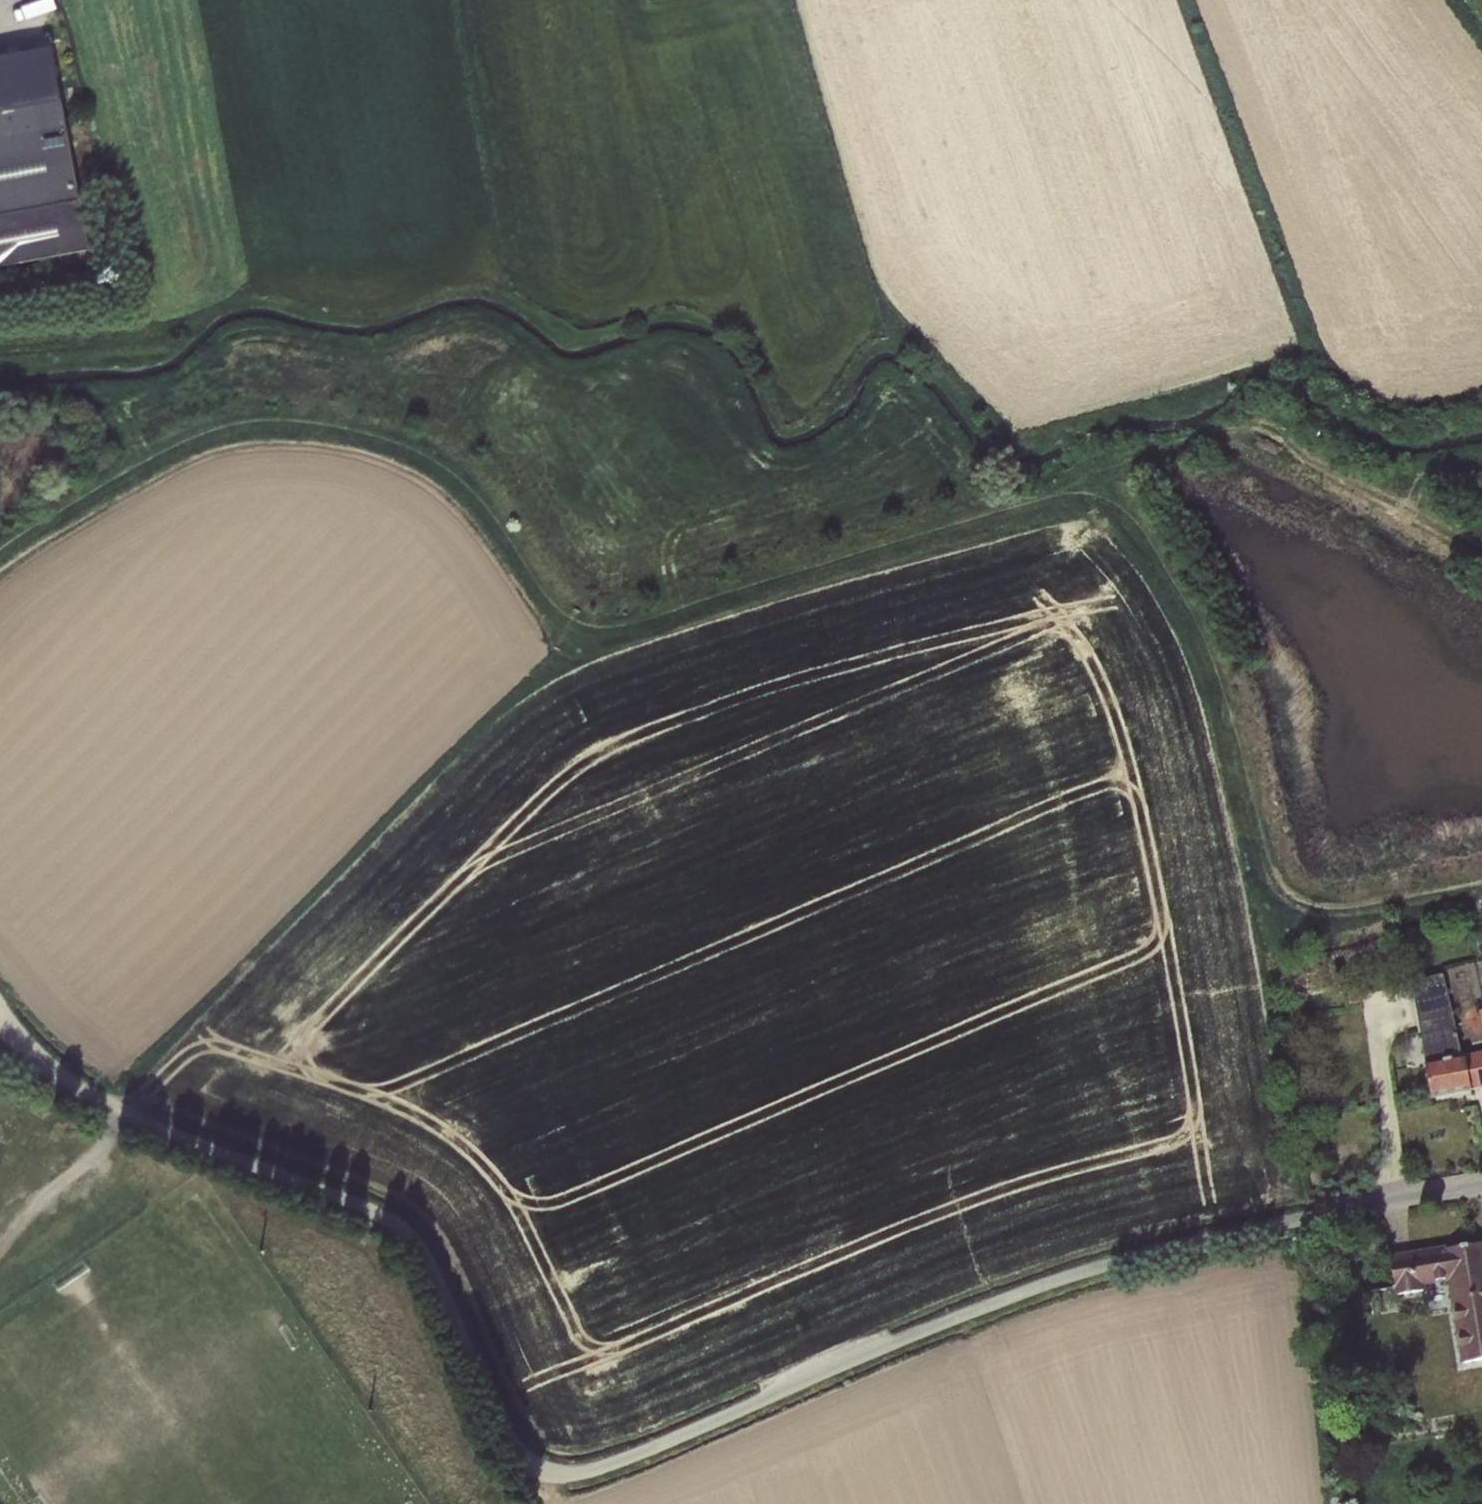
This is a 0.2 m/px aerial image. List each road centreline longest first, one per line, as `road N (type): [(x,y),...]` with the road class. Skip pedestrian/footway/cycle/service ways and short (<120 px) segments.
road 1 (unclassified): [(0,1015),(73,1087),(402,1225),(424,1250),(517,1454),(560,1474),(610,1463),(1078,1271),(1262,1226),(1481,1186)]

